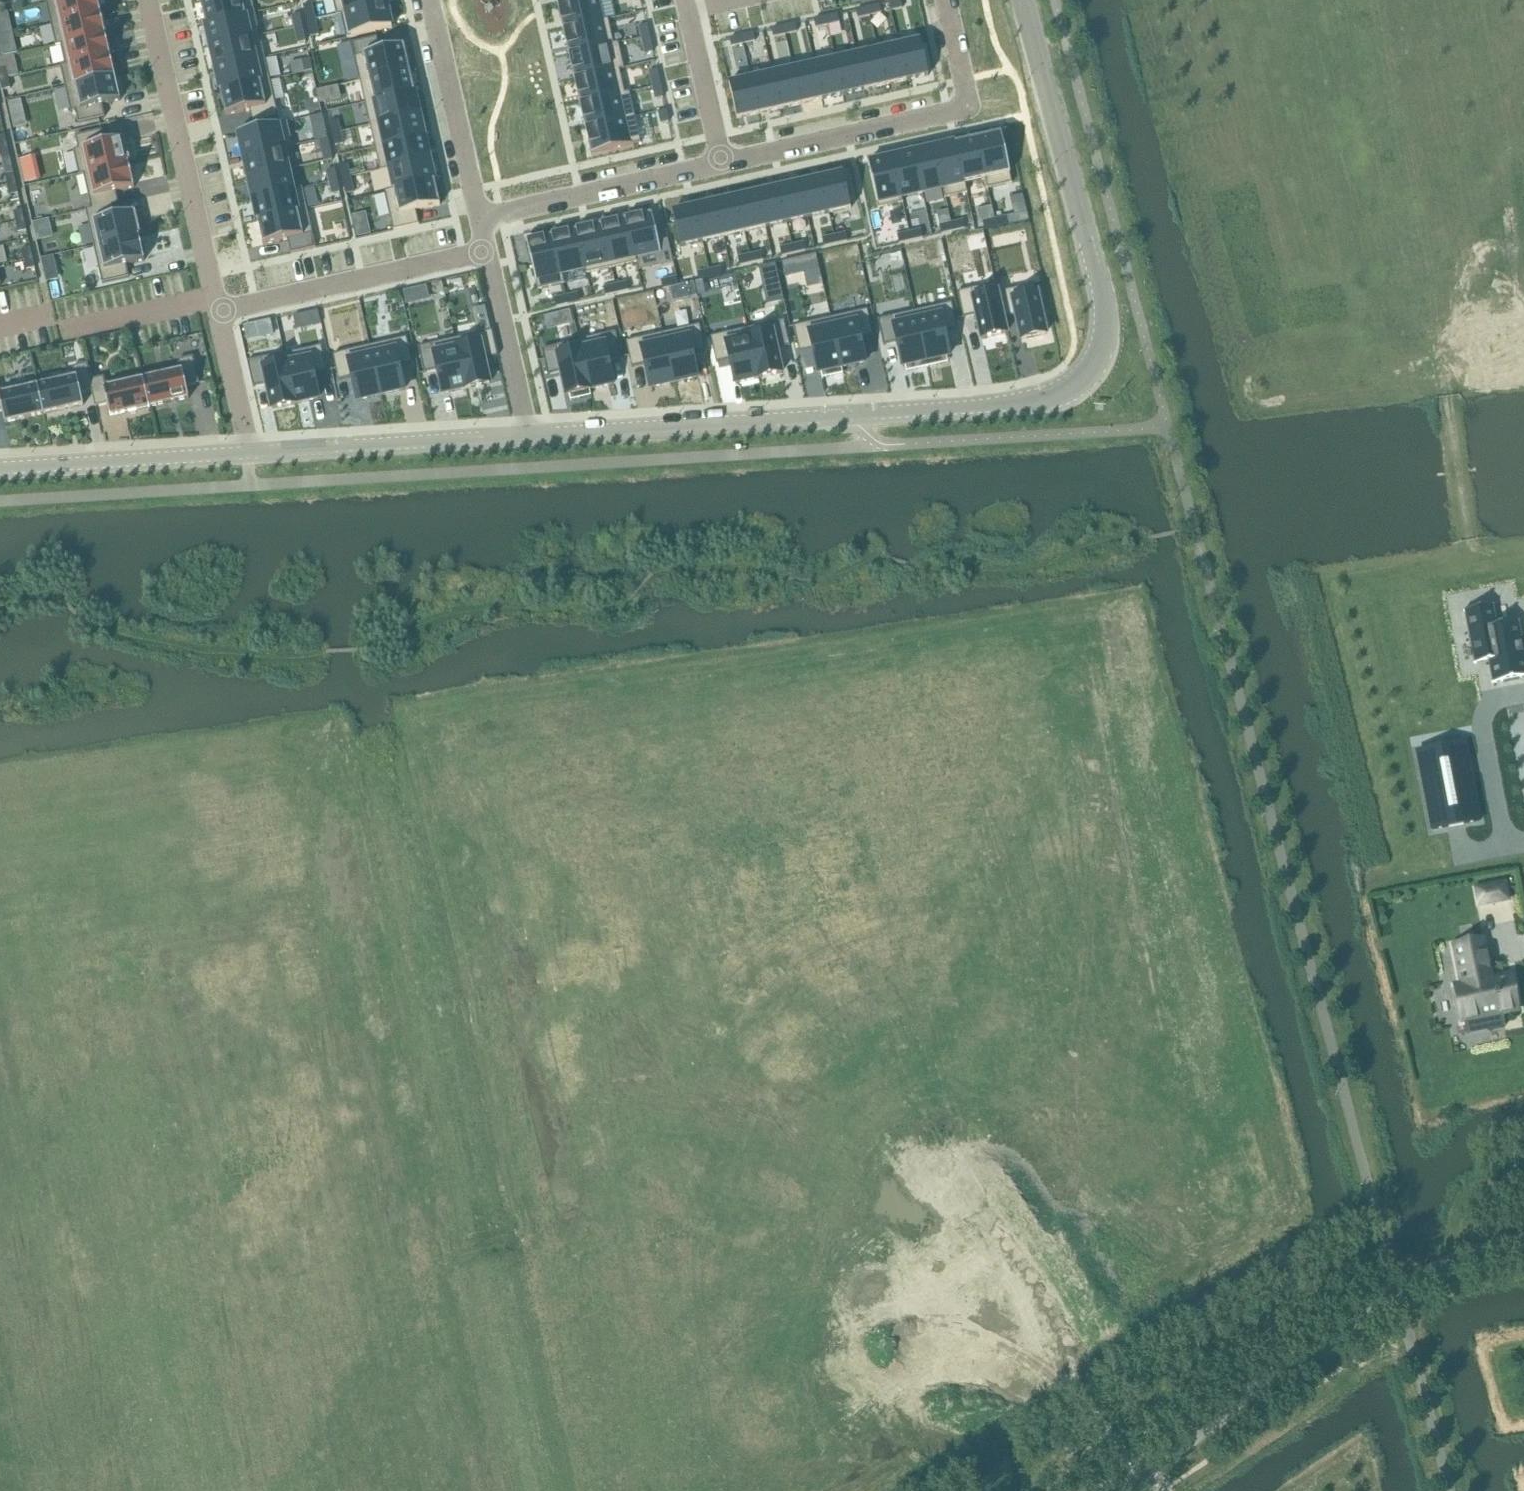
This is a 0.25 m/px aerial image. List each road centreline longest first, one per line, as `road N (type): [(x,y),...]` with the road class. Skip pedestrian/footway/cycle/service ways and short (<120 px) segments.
road 1 (tertiary): [(526,436),(1022,404),(1084,379),(1104,346),(1105,321),(1022,0)]
road 2 (unclassified): [(1112,1490),(1411,1283),(1523,1242)]
road 3 (residential): [(722,164),(966,110),(946,0)]
road 4 (residential): [(218,312),(150,0)]
road 5 (tertiary): [(249,453),(526,436)]
road 6 (residential): [(218,312),(486,253)]
road 7 (residential): [(478,218),(722,164)]
road 8 (tertiary): [(0,468),(249,453)]
road 9 (residential): [(478,218),(431,0)]
road 10 (residential): [(526,436),(486,253)]
road 11 (residential): [(684,0),(722,164)]
road 12 (residential): [(249,453),(218,312)]

